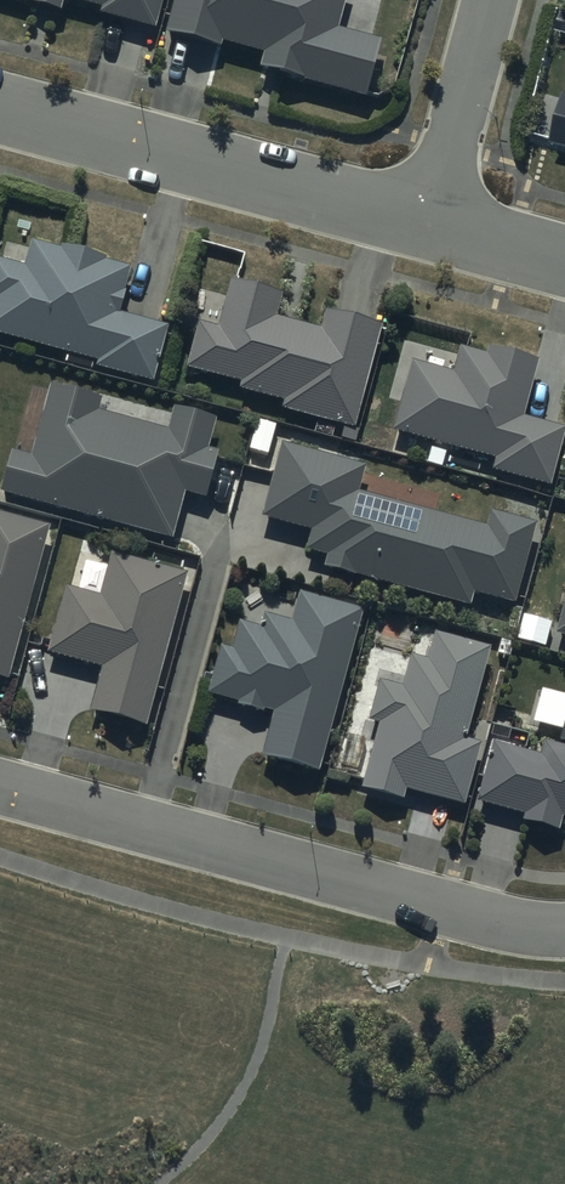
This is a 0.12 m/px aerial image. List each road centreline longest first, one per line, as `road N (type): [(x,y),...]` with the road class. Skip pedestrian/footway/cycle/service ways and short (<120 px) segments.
road 1 (residential): [(564,929),(516,925),(0,786)]
road 2 (residential): [(0,108),(429,221)]
road 3 (residential): [(429,221),(489,0)]
road 4 (residential): [(429,221),(564,259)]

